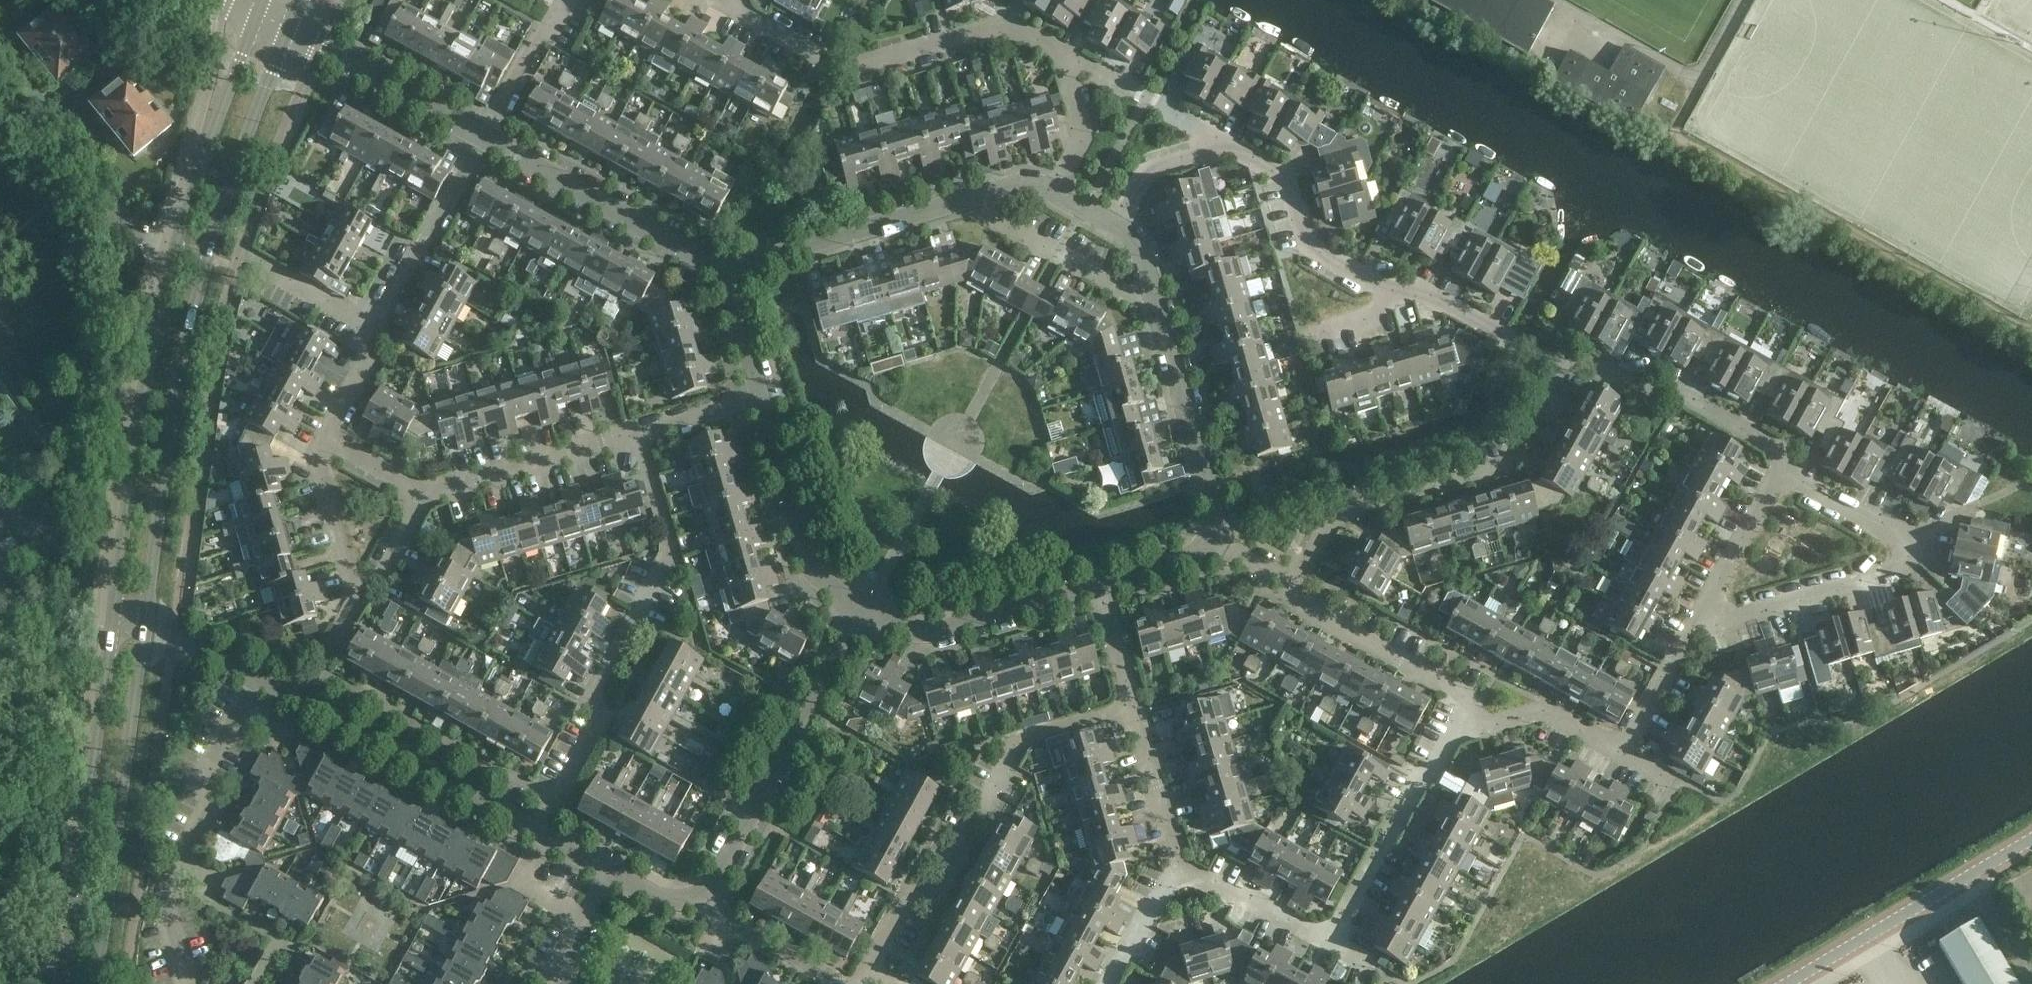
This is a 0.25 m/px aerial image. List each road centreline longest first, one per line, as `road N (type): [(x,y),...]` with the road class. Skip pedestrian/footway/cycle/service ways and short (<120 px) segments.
road 1 (residential): [(545,835),(599,731),(598,692),(668,575),(671,544),(637,443)]
road 2 (residential): [(1225,143),(1261,161),(1288,188),(1308,248),(1559,366)]
road 3 (residential): [(869,975),(899,922),(957,870),(1020,741),(1140,711)]
road 4 (residential): [(1695,620),(1791,601),(1909,560),(1909,535),(1779,468)]
road 5 (residential): [(1290,597),(1337,515),(1504,463),(1559,366)]
road 6 (tertiary): [(176,248),(157,325),(114,619)]
road 7 (tertiary): [(148,625),(176,406),(208,258)]
road 8 (residential): [(1064,56),(1001,24),(870,66),(735,13)]
road 9 (residential): [(183,983),(163,897),(210,799),(213,757),(260,678)]
road 10 (residential): [(863,619),(815,715),(705,892)]
road 11 (tertiary): [(114,619),(77,901)]
road 12 (tertiary): [(108,906),(148,625)]
road 13 (residential): [(726,274),(485,139)]
road 14 (residential): [(545,835),(303,702)]
road 15 (residential): [(1779,468),(1767,439),(1667,385),(1646,397),(1586,364),(1559,366)]
road 16 (residential): [(1329,941),(1464,714)]
road 17 (tertiary): [(257,9),(176,248)]
road 18 (residential): [(863,619),(932,632),(1103,581)]
road 19 (residential): [(726,274),(964,203)]
road 20 (residential): [(863,619),(807,565),(759,404)]
road 21 (tertiary): [(208,258),(290,28)]
road 22 (residential): [(1159,309),(1219,521),(1216,543)]
road 23 (tertiary): [(1791,983),(1985,868)]
road 24 (residential): [(485,139),(290,28)]
road 25 (residential): [(420,496),(637,443)]
road 26 (residential): [(380,333),(382,312),(485,139)]
road 27 (residential): [(964,203),(1159,309)]
road 28 (residential): [(1464,714),(1455,690),(1290,597)]
road 29 (residential): [(1225,143),(1064,56)]
road 30 (residential): [(1695,620),(1779,468)]
road 31 (residential): [(357,601),(319,465),(328,435)]
road 32 (residential): [(1329,941),(1176,869)]
road 33 (residential): [(1619,751),(1536,709),(1482,723),(1464,714)]
road 34 (residential): [(485,139),(571,0)]
road 35 (residential): [(1176,869),(1140,711)]
road 36 (residential): [(833,983),(735,929),(705,892)]
road 37 (residential): [(1695,620),(1619,751)]
road 38 (residential): [(1120,229),(1154,167),(1225,143)]
road 39 (residential): [(1051,192),(1082,132),(1064,56)]
road 40 (residential): [(593,921),(518,883),(545,835)]
road 41 (residential): [(380,333),(262,264)]
road 42 (residential): [(1140,711),(1103,581)]
road 43 (residential): [(759,404),(726,274)]
road 44 (residential): [(1109,983),(1176,869)]
road 45 (residential): [(637,443),(759,404)]
road 46 (residential): [(357,601),(395,565),(420,496)]
road 47 (residential): [(260,678),(148,625)]
road 48 (residential): [(1103,581),(1202,555),(1216,543)]

